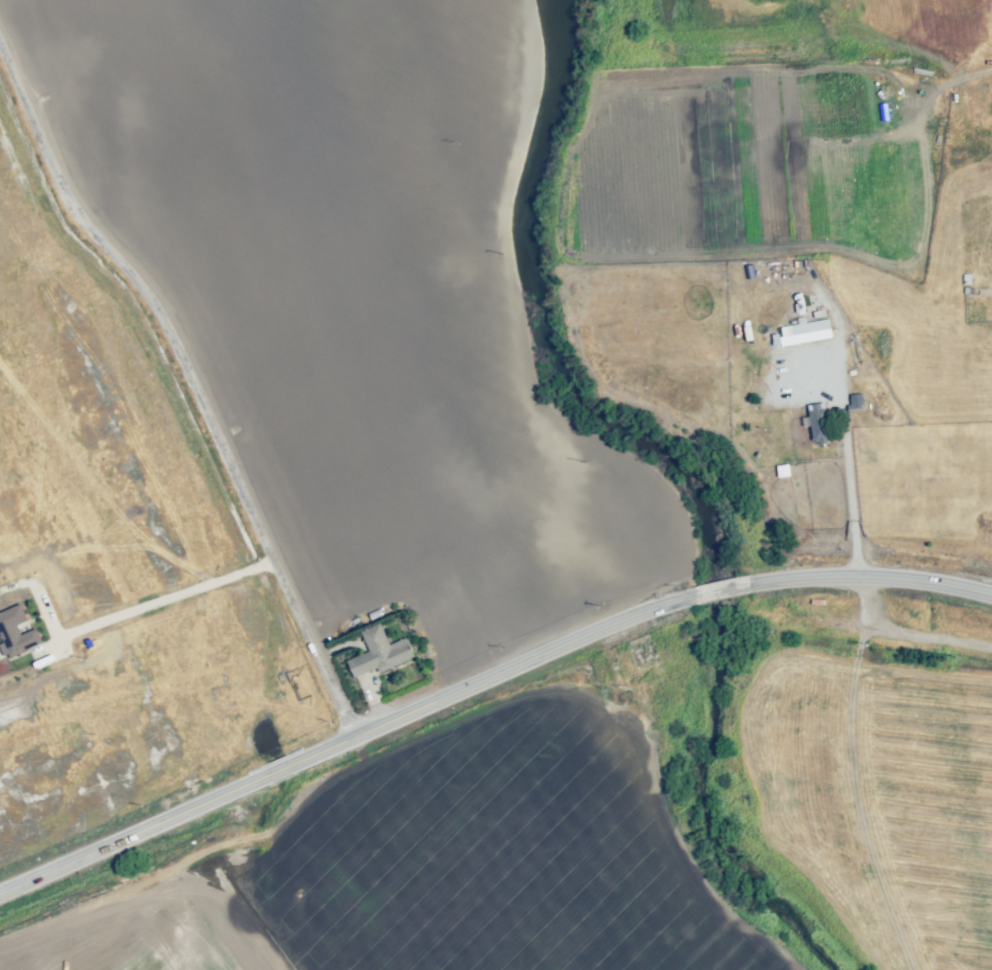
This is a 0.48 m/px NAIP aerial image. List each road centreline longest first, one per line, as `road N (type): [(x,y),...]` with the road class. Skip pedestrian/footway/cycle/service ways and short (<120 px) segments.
road 1 (secondary): [(991,605),(900,587),(835,585),(686,607),(539,663),(0,900)]

